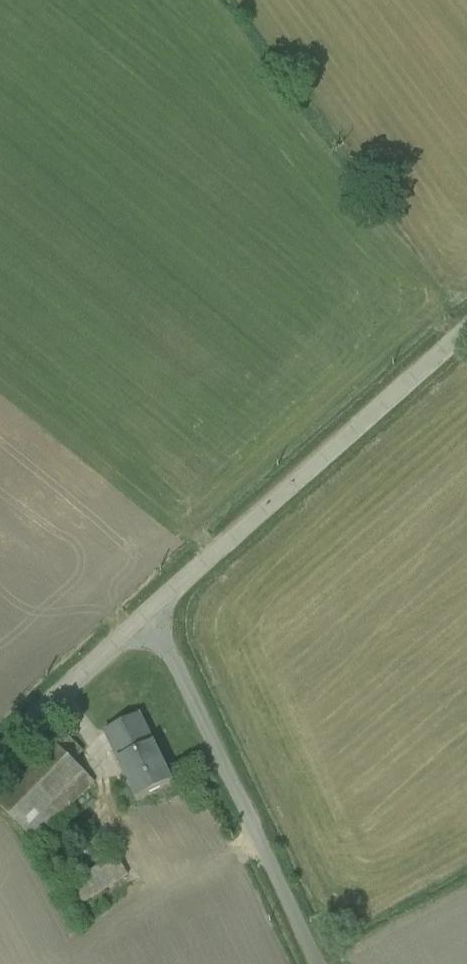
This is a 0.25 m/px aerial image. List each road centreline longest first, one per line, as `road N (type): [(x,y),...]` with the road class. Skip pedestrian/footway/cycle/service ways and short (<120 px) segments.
road 1 (unclassified): [(151,608),(466,325)]
road 2 (unclassified): [(151,608),(319,963)]
road 3 (unclassified): [(0,754),(151,608)]

